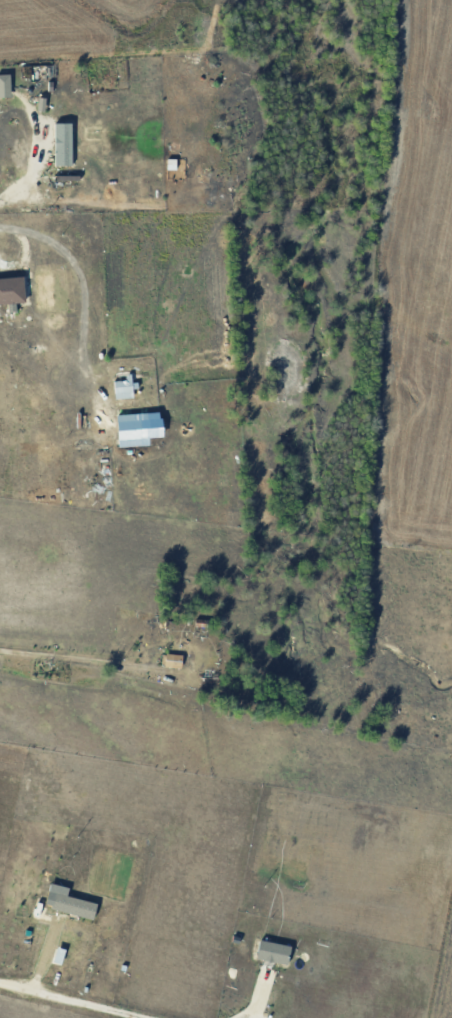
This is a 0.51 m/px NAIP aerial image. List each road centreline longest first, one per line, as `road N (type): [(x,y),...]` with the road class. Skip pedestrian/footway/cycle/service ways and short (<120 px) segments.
road 1 (residential): [(0,649),(143,667)]

